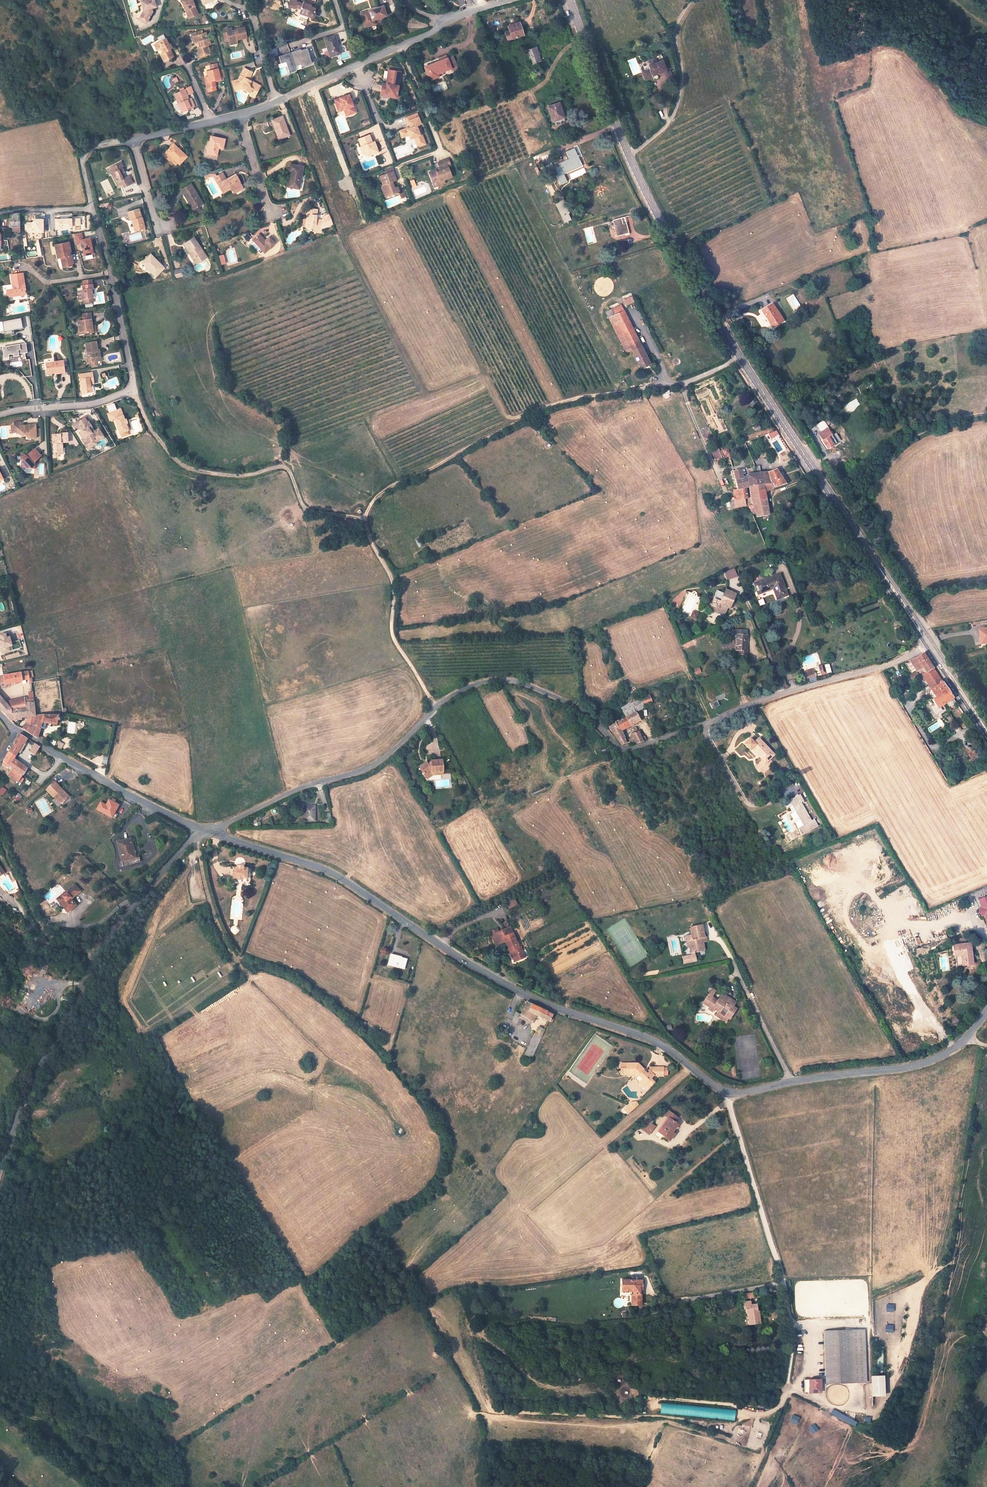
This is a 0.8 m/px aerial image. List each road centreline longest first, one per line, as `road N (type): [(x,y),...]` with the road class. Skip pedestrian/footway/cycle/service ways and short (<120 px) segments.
road 1 (unclassified): [(206,832),(324,870),(470,965),(534,999),(659,1044),(728,1095)]
road 2 (unclassified): [(206,832),(373,767),(435,707),(484,681),(524,683),(574,705),(618,751),(704,724)]
road 3 (track): [(313,84),(365,222),(340,238),(423,396),(376,413),(374,430),(400,482)]
road 4 (unclassified): [(0,1173),(23,1100),(124,909),(206,832)]
road 5 (secondary): [(741,356),(627,157),(570,0)]
road 6 (secondary): [(928,645),(741,356)]
road 7 (residential): [(92,209),(133,390),(90,406),(0,415)]
road 8 (track): [(133,390),(150,431),(178,463),(219,475),(285,466),(309,511),(365,519)]
road 9 (residential): [(785,1390),(790,1318),(728,1095)]
road 10 (track): [(660,379),(518,418),(400,482)]
road 11 (track): [(365,222),(615,126)]
road 12 (unclassified): [(704,724),(928,645)]
road 13 (unclassified): [(0,716),(109,785),(206,832)]
road 14 (unclassified): [(790,1082),(940,1057),(986,1012)]
road 15 (track): [(365,519),(392,585),(394,642),(435,707)]
road 16 (track): [(690,0),(674,29),(682,79),(672,118),(627,157)]
road 17 (track): [(843,514),(898,445),(986,414)]
road 18 (track): [(0,1401),(125,1448),(160,1438)]
road 19 (track): [(195,842),(221,934),(254,983)]
road 20 (residential): [(402,47),(439,150),(401,164)]
road 21 (residential): [(790,1082),(730,959)]

